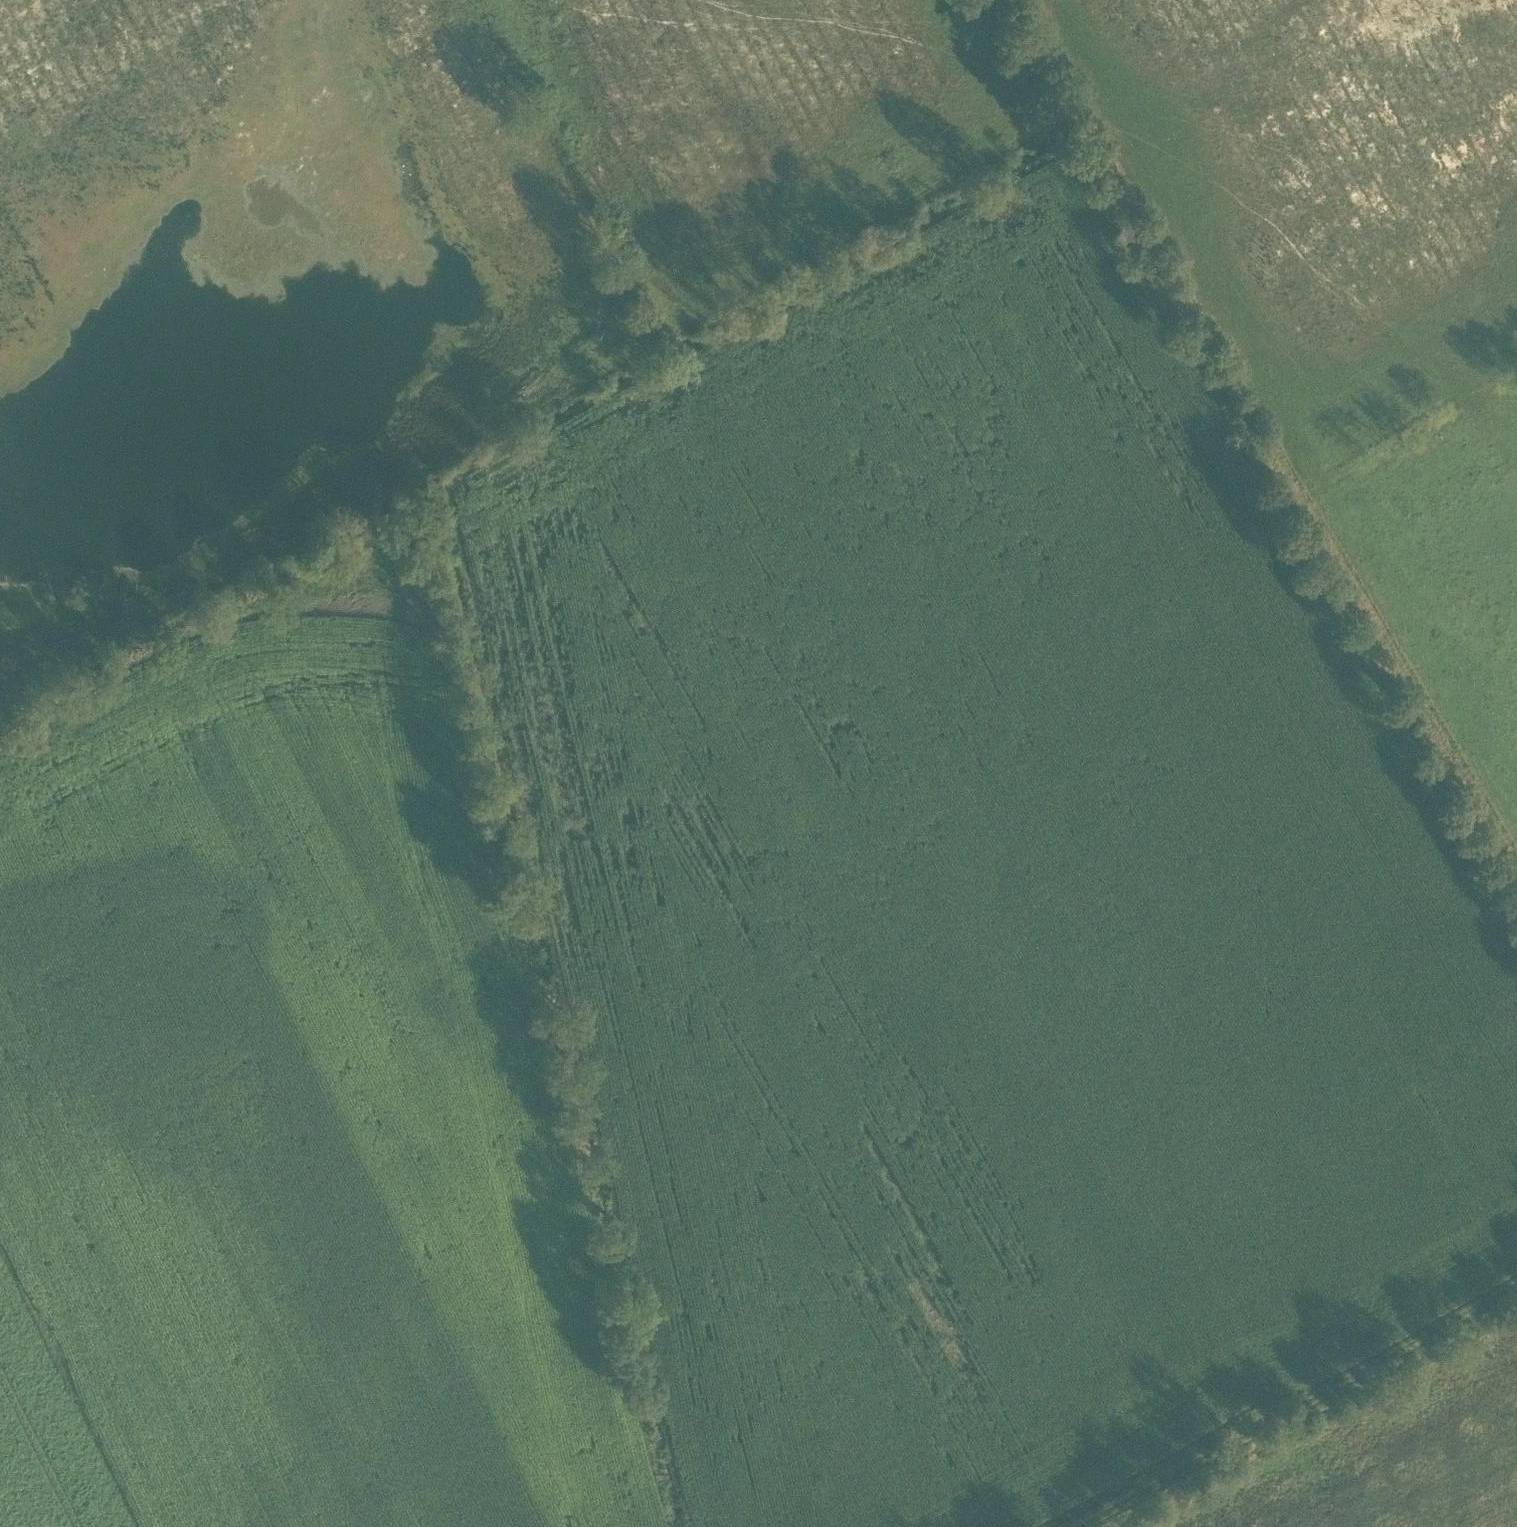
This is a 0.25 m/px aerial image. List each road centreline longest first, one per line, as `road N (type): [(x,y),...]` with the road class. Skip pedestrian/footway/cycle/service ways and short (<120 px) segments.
road 1 (track): [(1516,876),(1005,0)]
road 2 (track): [(1516,1279),(1071,1526)]

